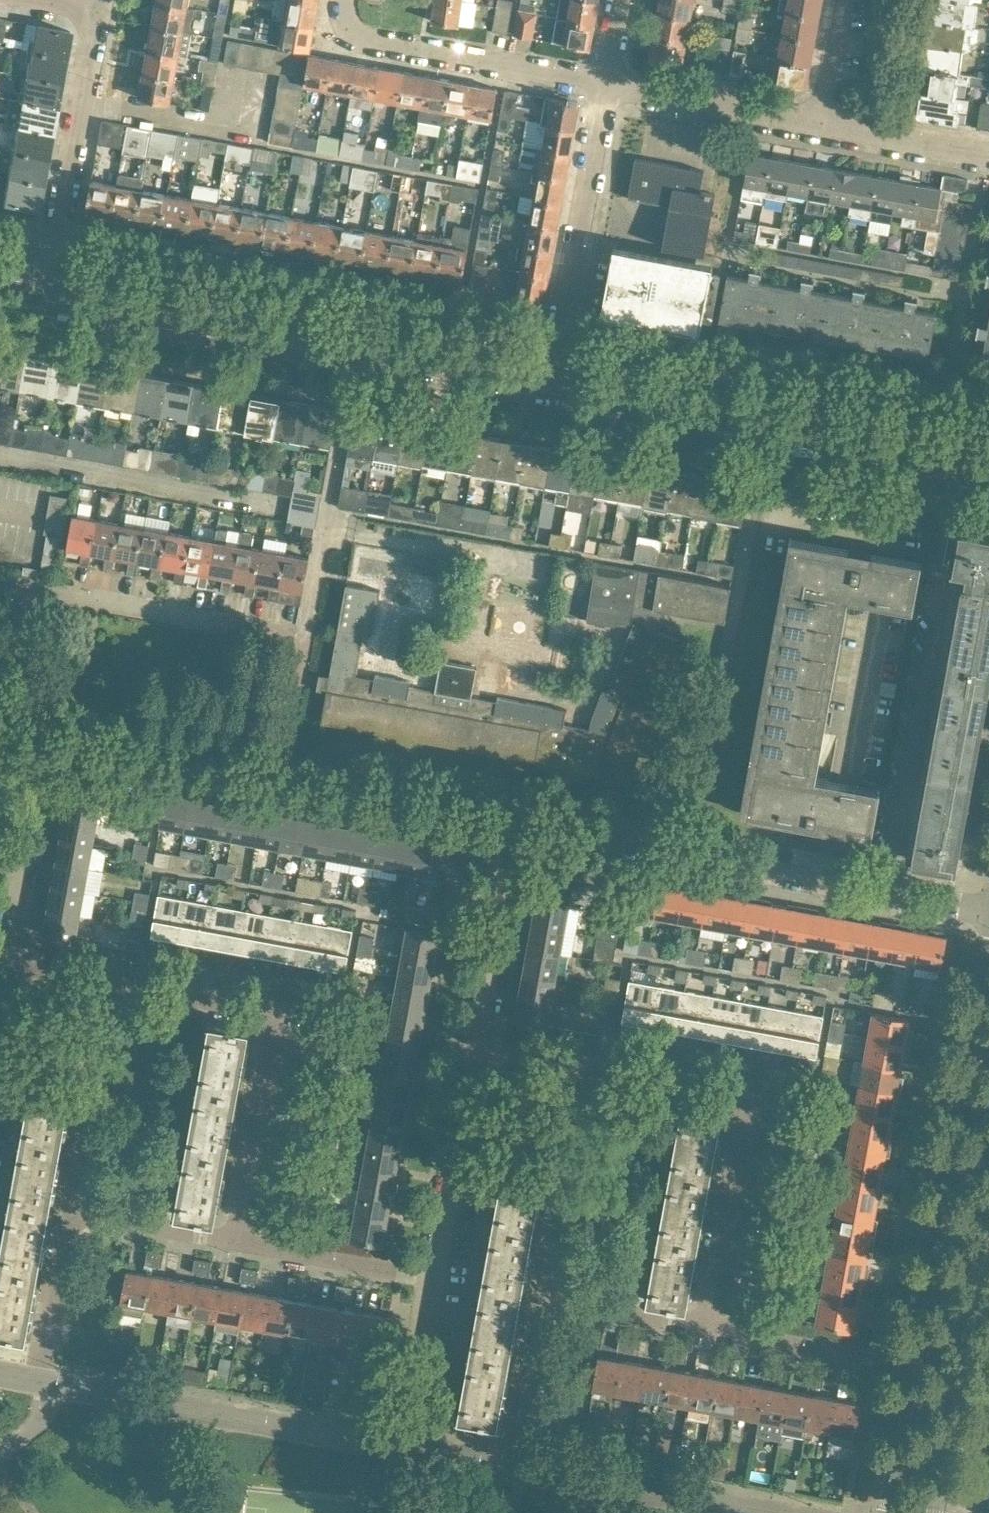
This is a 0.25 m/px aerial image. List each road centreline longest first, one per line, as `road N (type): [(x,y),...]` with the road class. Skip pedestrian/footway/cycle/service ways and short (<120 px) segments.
road 1 (residential): [(235,1242),(272,1038),(261,1015),(2,960)]
road 2 (residential): [(706,1322),(746,1103),(476,1052)]
road 3 (unclassified): [(516,826),(41,739)]
road 4 (unclassified): [(988,915),(516,826)]
road 5 (residential): [(988,945),(912,1359)]
road 6 (residential): [(937,449),(549,378)]
road 7 (residential): [(405,1450),(38,1382)]
road 8 (unclassified): [(0,582),(306,635)]
road 9 (residential): [(936,1512),(988,1212)]
road 10 (unclassified): [(549,378),(609,86)]
road 11 (unclassified): [(346,0),(349,26),(367,40),(609,86)]
road 12 (unclassified): [(46,285),(97,10)]
road 13 (residential): [(753,1512),(507,1469)]
road 14 (residential): [(435,1280),(476,1052)]
road 15 (residential): [(476,1052),(516,826)]
road 16 (residential): [(2,960),(41,739)]
road 17 (residential): [(912,1359),(706,1322)]
road 18 (residential): [(814,126),(609,86)]
road 19 (residential): [(247,323),(46,285)]
road 20 (residential): [(435,1280),(235,1242)]
road 21 (residential): [(507,1469),(539,1293)]
road 22 (residential): [(988,157),(814,126)]
road 23 (residential): [(38,1382),(69,1210)]
road 24 (residential): [(405,1450),(435,1280)]
road 25 (residential): [(706,1322),(539,1293)]
road 26 (residential): [(235,1242),(69,1210)]
road 27 (residential): [(549,378),(386,348)]
road 28 (residential): [(912,1359),(882,1512)]
road 29 (residential): [(247,323),(346,352),(386,348)]
road 30 (residential): [(386,348),(348,331),(247,323)]
road 31 (residential): [(814,126),(838,0)]

